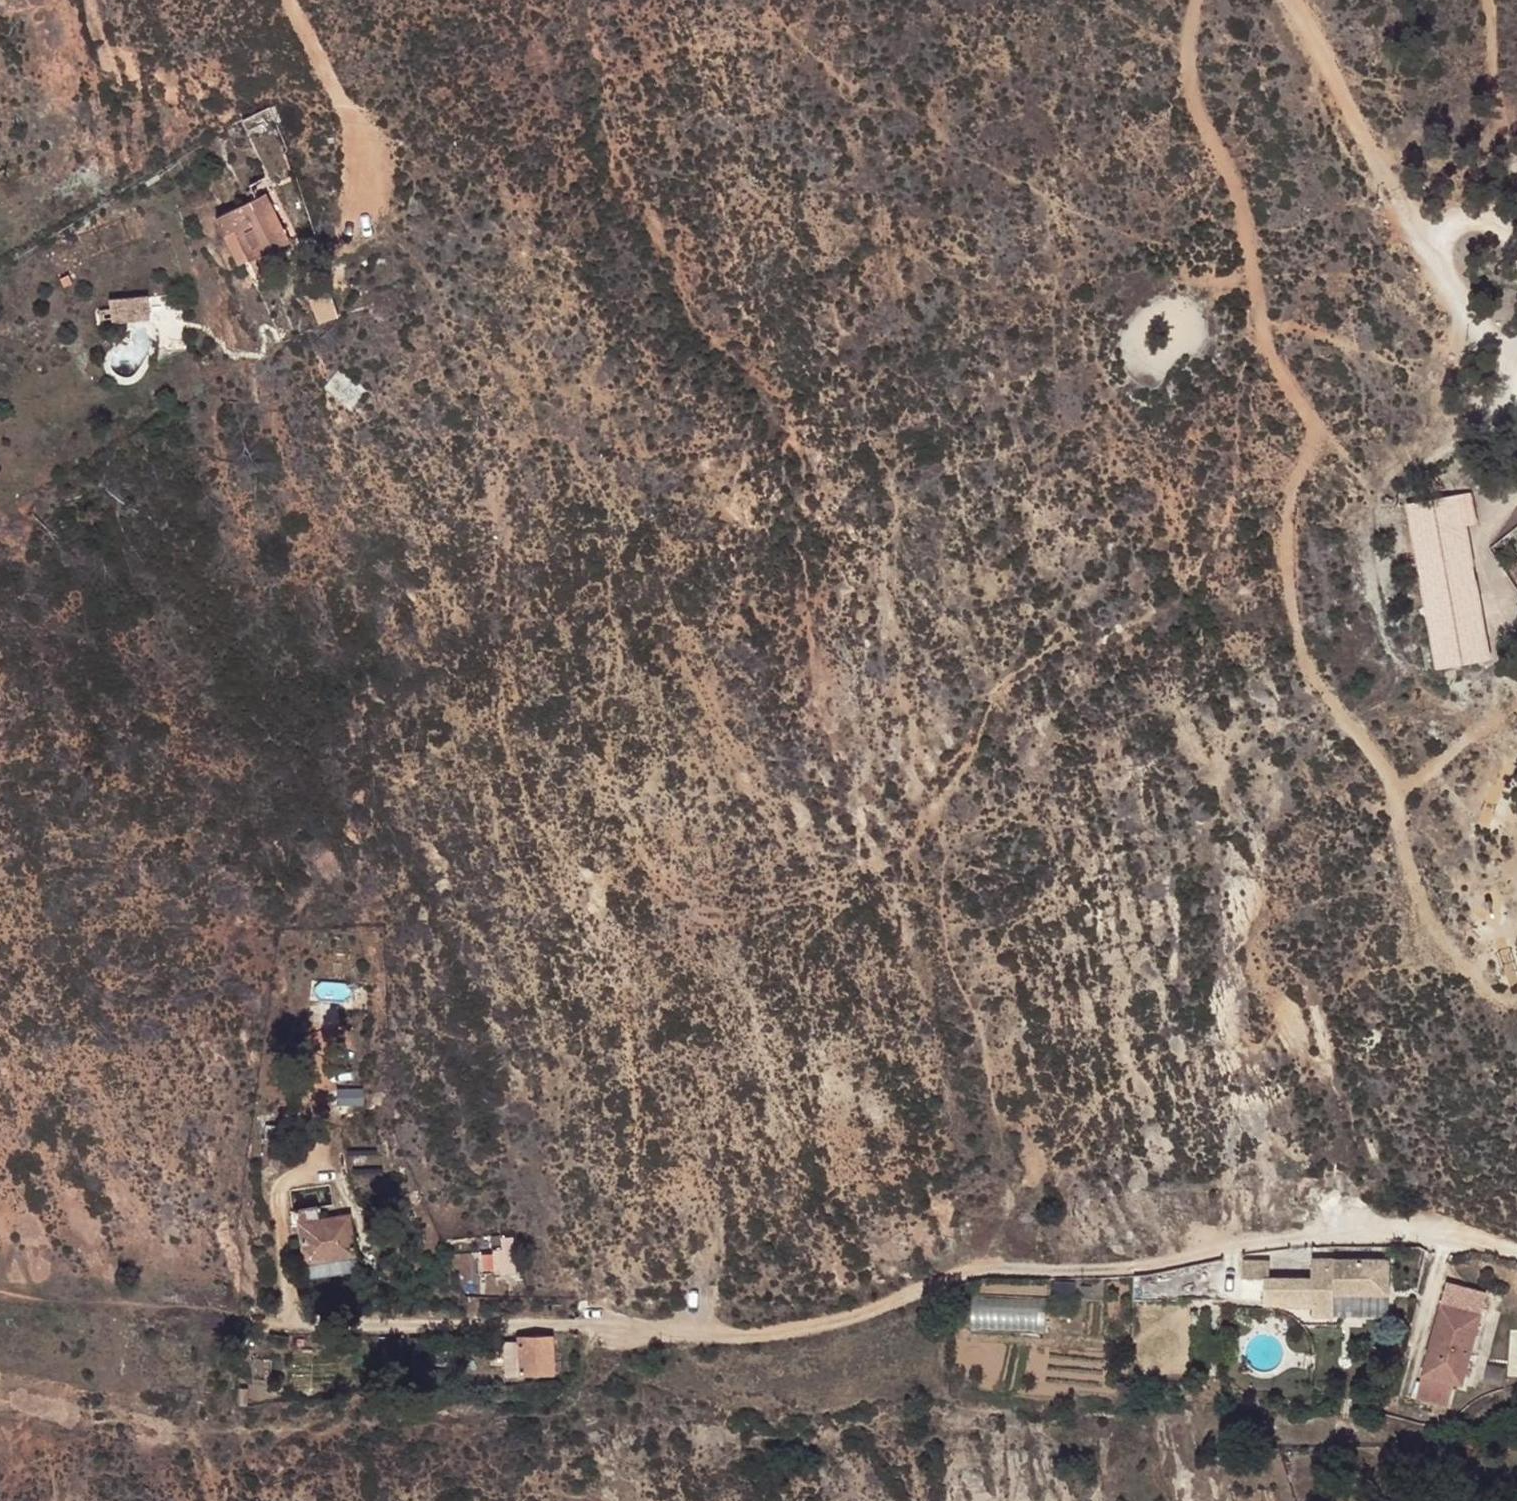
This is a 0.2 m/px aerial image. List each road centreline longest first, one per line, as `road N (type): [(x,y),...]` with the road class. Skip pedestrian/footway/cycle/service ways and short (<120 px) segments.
road 1 (track): [(1516,1252),(1411,1226),(1310,1232),(1143,1267),(939,1273),(864,1310),(782,1329),(672,1332),(548,1316),(390,1324),(252,1313)]

